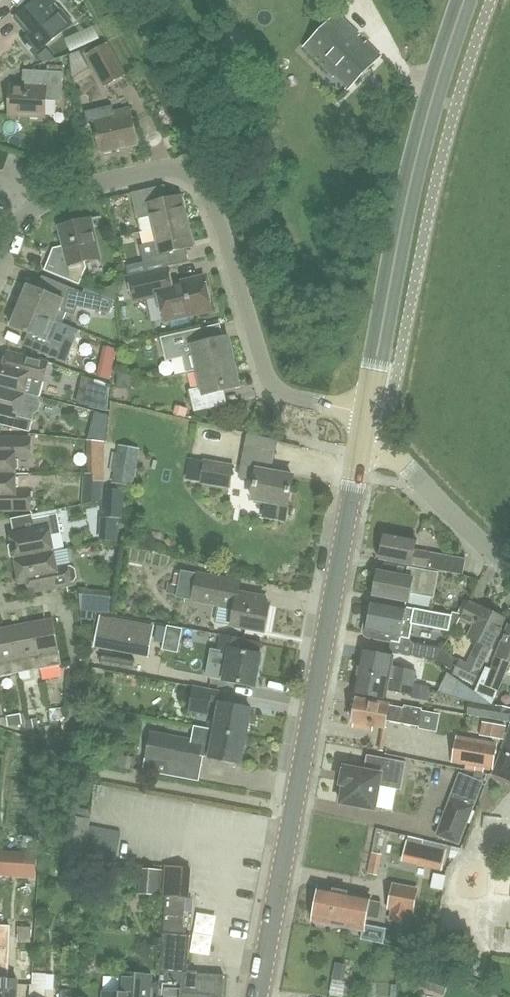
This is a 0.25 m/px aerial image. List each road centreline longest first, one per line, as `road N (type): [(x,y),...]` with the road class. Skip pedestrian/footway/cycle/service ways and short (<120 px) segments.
road 1 (secondary): [(258,996),(361,450)]
road 2 (residential): [(37,205),(170,170),(197,174),(277,387),(293,400),(368,417)]
road 3 (secondary): [(368,417),(435,97),(464,0)]
road 4 (track): [(197,174),(192,131),(120,0)]
road 5 (residential): [(509,563),(397,460),(361,450)]

